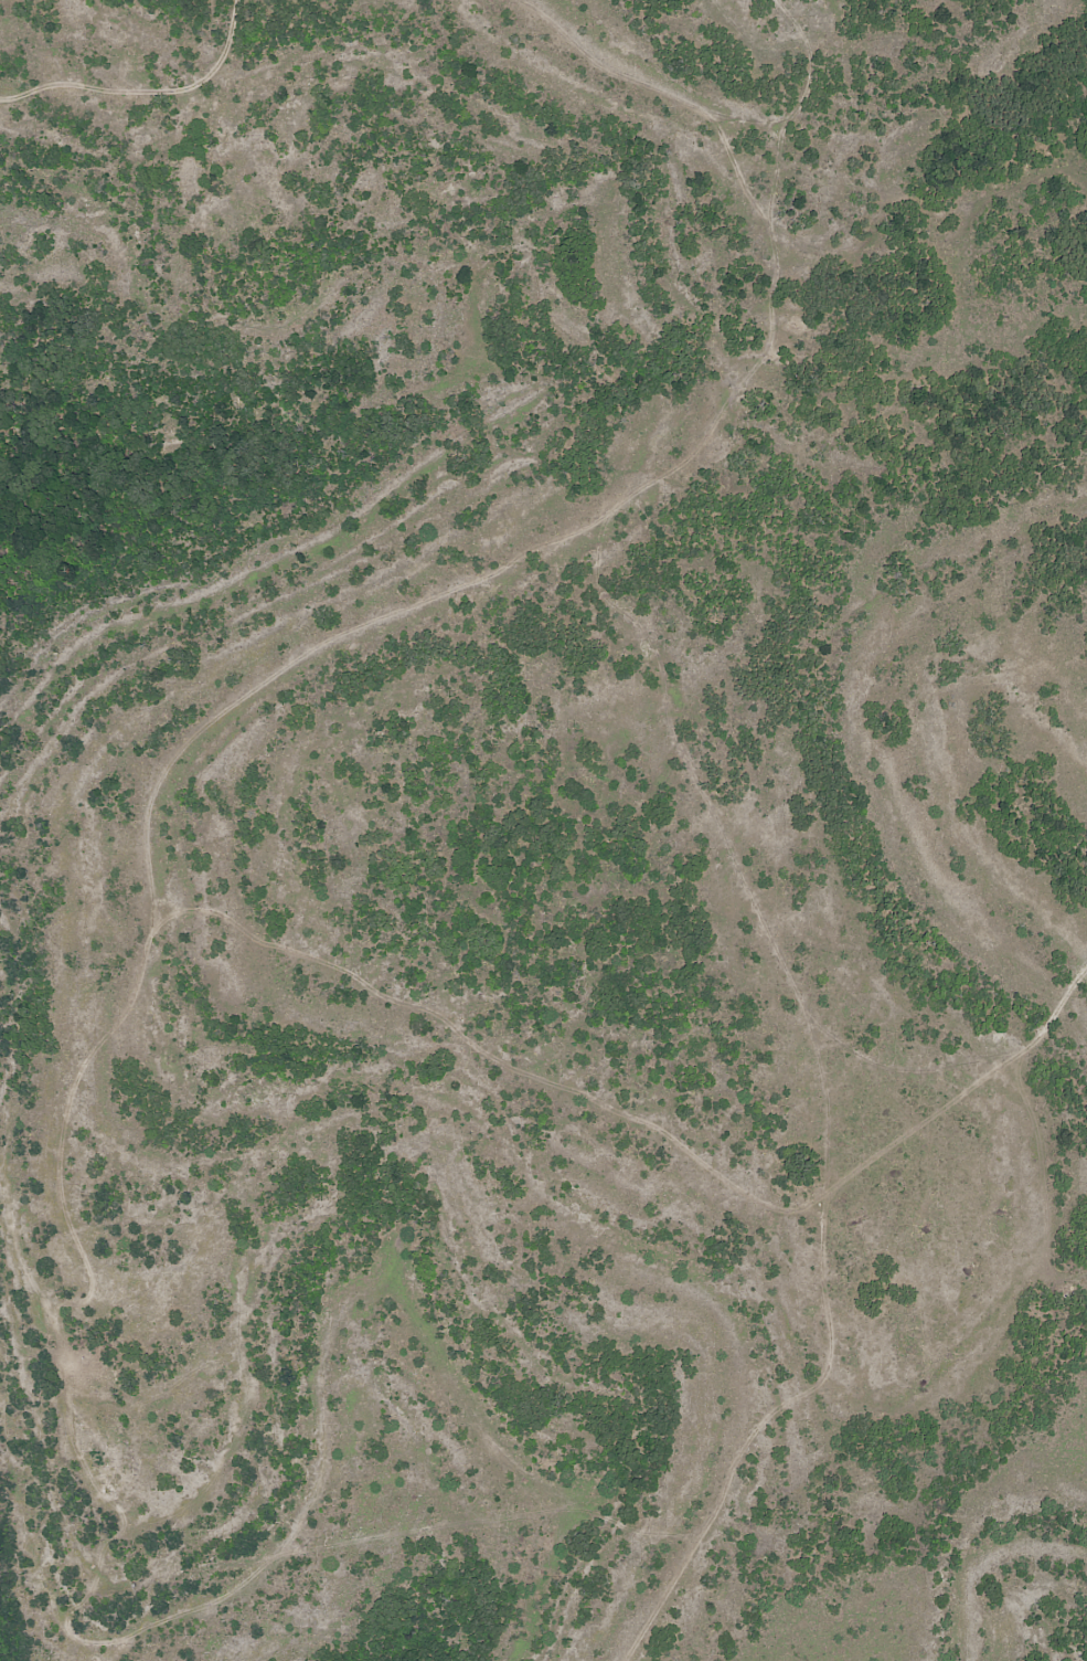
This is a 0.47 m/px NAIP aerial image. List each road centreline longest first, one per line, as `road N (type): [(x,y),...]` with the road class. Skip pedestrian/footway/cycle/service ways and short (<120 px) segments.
road 1 (track): [(1086,979),(958,1072),(855,1093),(790,1013),(710,785),(618,606),(624,541),(742,373),(775,114),(796,70),(787,0)]
road 2 (track): [(855,1093),(816,1341),(657,1615),(603,1660)]
road 3 (track): [(0,68),(225,52),(283,0)]
road 4 (track): [(532,0),(584,44),(682,93),(775,114)]

